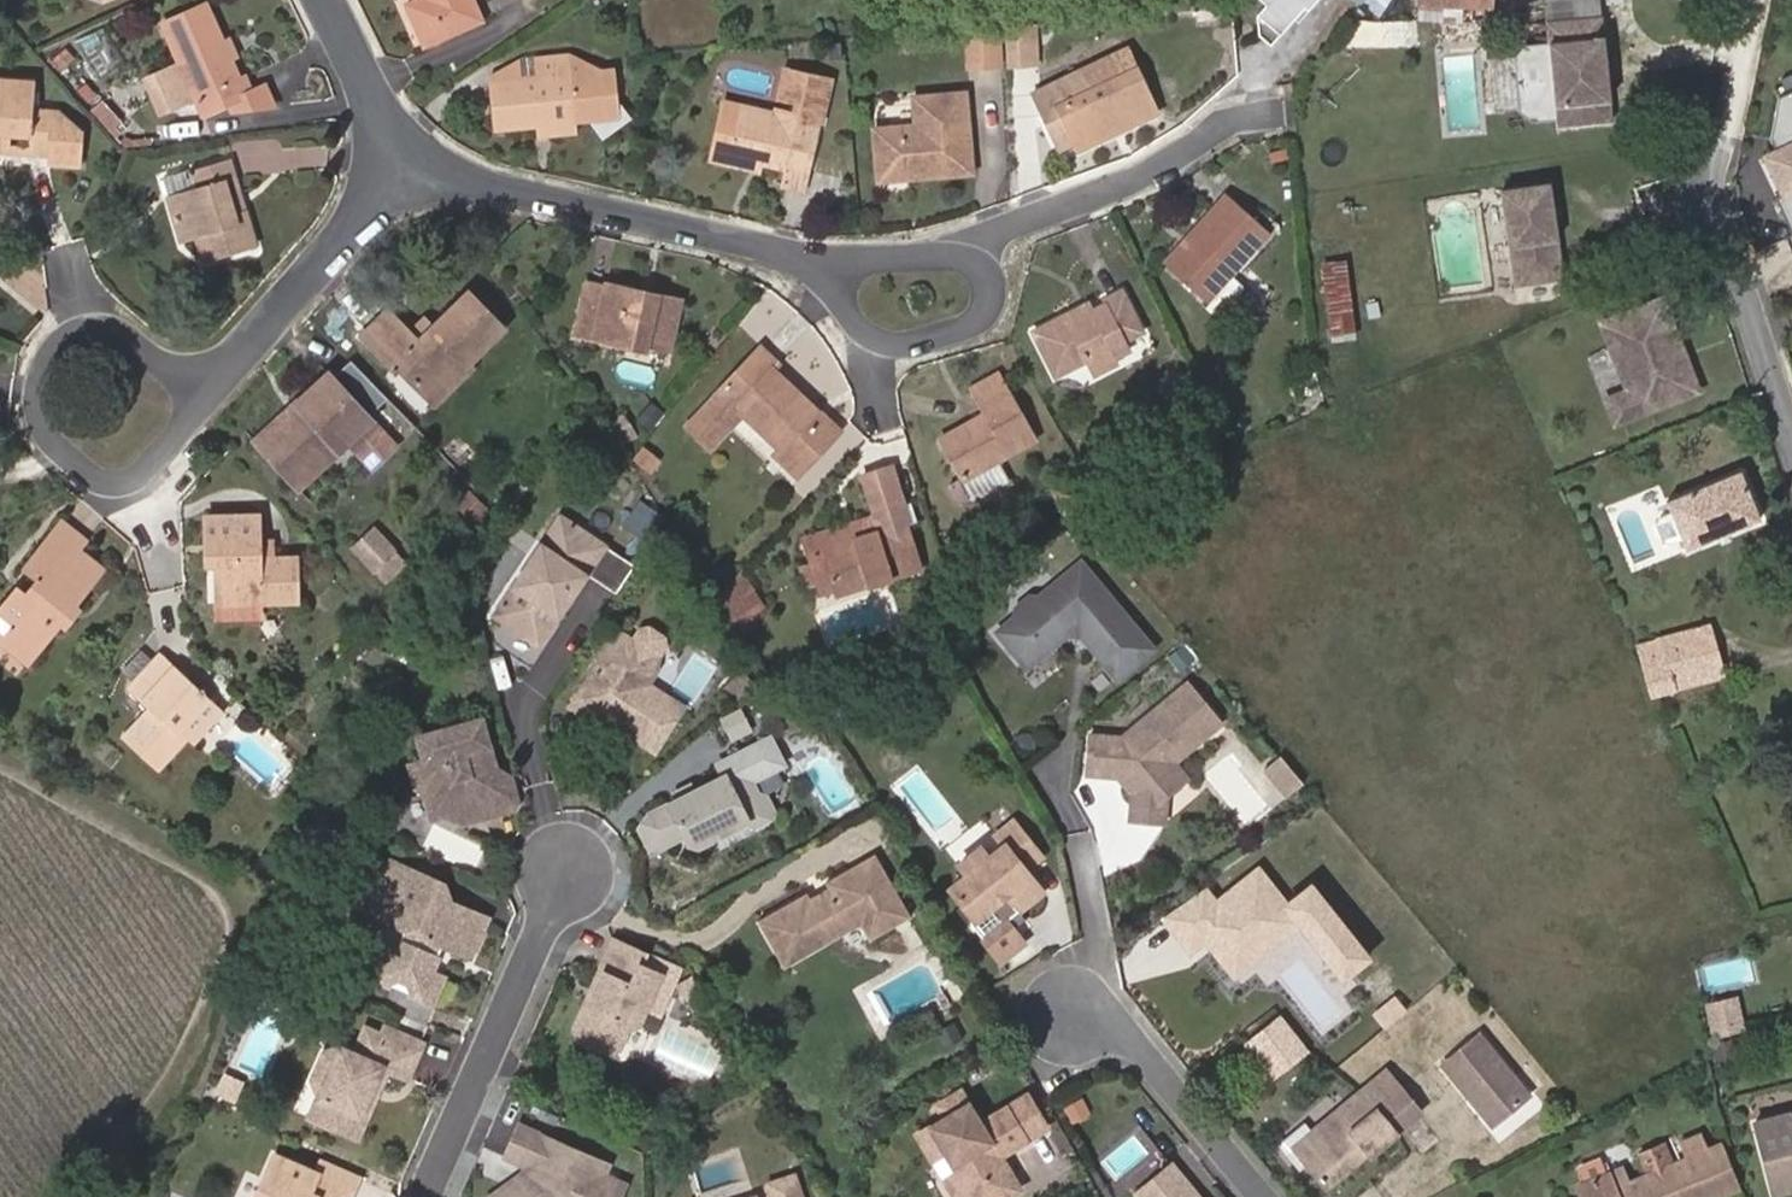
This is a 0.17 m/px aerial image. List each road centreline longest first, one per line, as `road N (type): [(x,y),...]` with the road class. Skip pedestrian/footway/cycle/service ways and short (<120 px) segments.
road 1 (track): [(0,769),(239,895),(241,930),(163,1104),(66,1196)]
road 2 (residential): [(840,267),(474,185),(412,156)]
road 3 (residential): [(185,388),(126,331),(107,326),(82,332),(45,367),(38,418),(65,454),(105,477),(148,466)]
road 4 (residential): [(432,1196),(567,873)]
road 5 (residential): [(1266,116),(1227,122),(1199,146),(1125,183),(1042,212),(975,259)]
road 6 (residential): [(412,156),(225,366),(185,388)]
road 7 (residential): [(1261,1196),(1127,1031),(1073,1018)]
road 8 (residential): [(840,267),(841,301),(867,334),(895,344),(959,334),(989,306),(975,259)]
road 9 (residential): [(1791,423),(1717,188)]
road 10 (residential): [(412,156),(339,0)]
road 11 (residential): [(975,259),(944,251),(840,267)]

